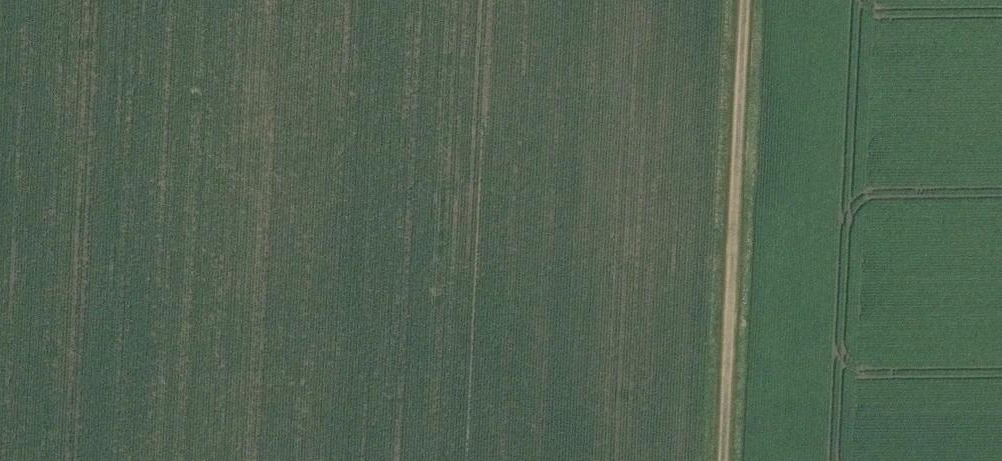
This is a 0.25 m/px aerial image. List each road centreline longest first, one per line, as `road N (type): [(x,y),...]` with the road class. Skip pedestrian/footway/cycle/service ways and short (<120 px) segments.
road 1 (track): [(722,460),(743,0)]

